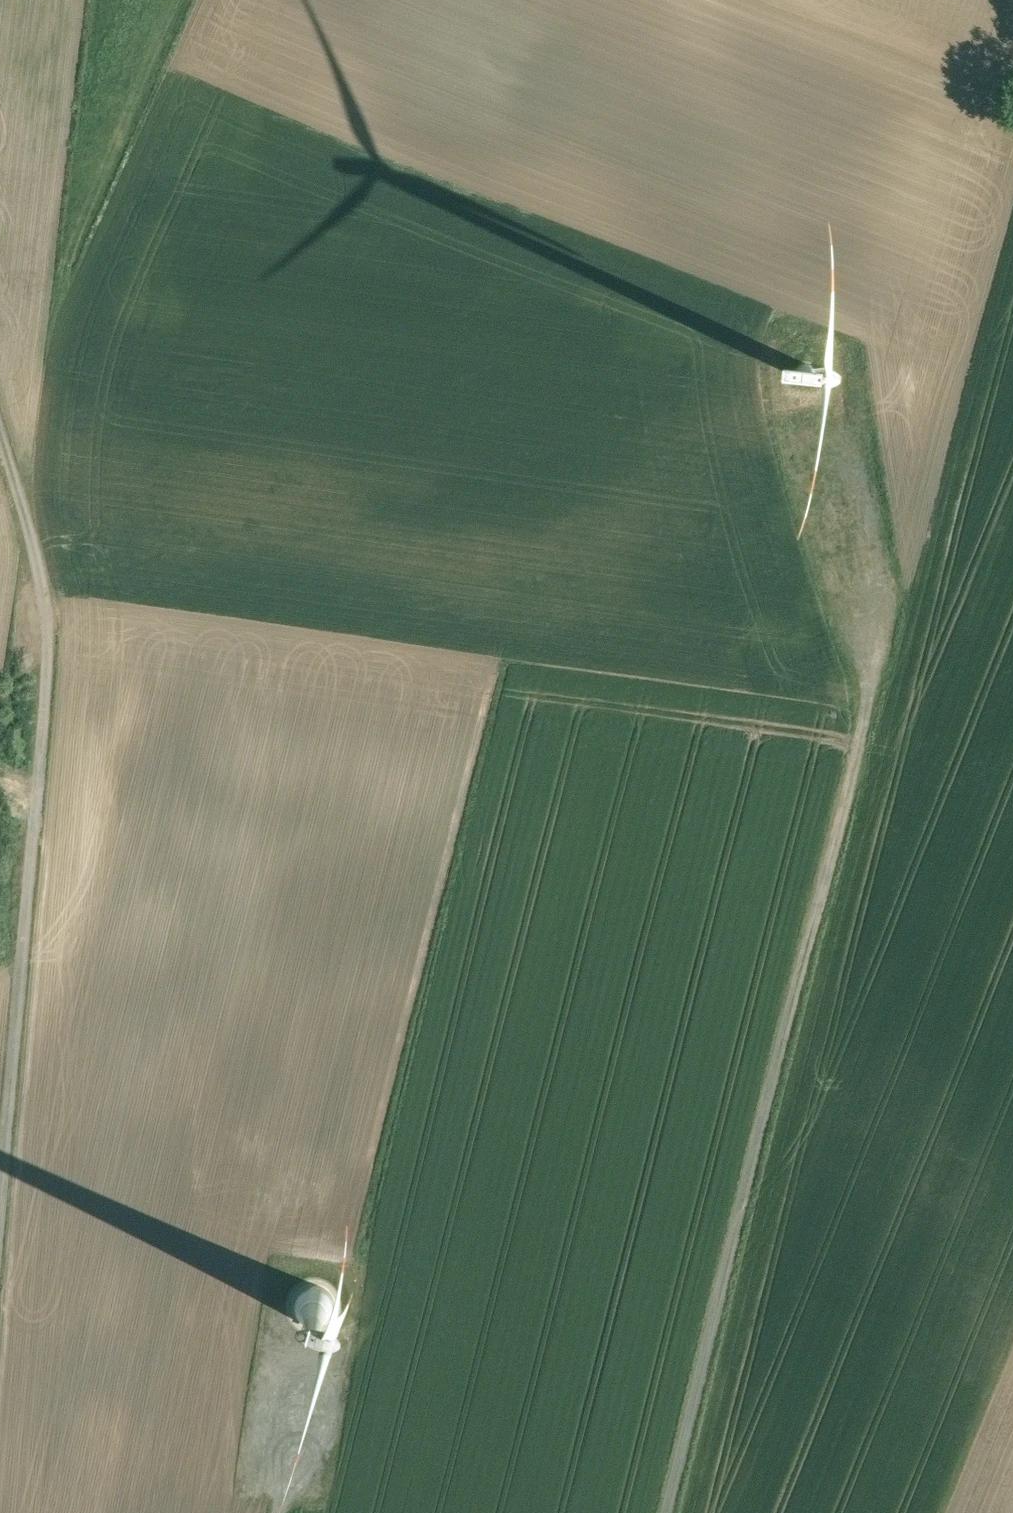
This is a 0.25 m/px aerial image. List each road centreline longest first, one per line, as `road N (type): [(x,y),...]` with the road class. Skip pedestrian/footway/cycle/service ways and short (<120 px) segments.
road 1 (track): [(0,1264),(55,614),(0,435)]
road 2 (track): [(250,1512),(279,1332)]

